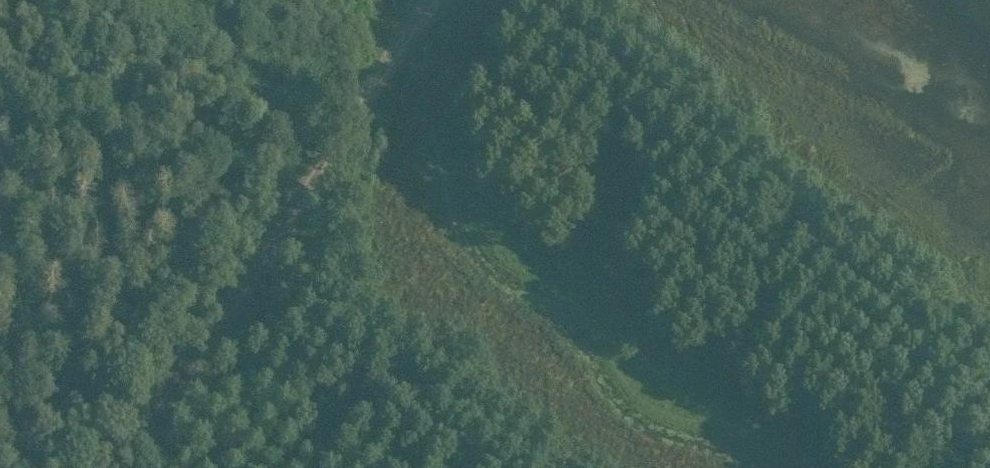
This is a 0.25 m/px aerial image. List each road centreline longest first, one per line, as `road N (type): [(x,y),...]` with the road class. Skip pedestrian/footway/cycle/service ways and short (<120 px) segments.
road 1 (track): [(118,467),(437,0)]

